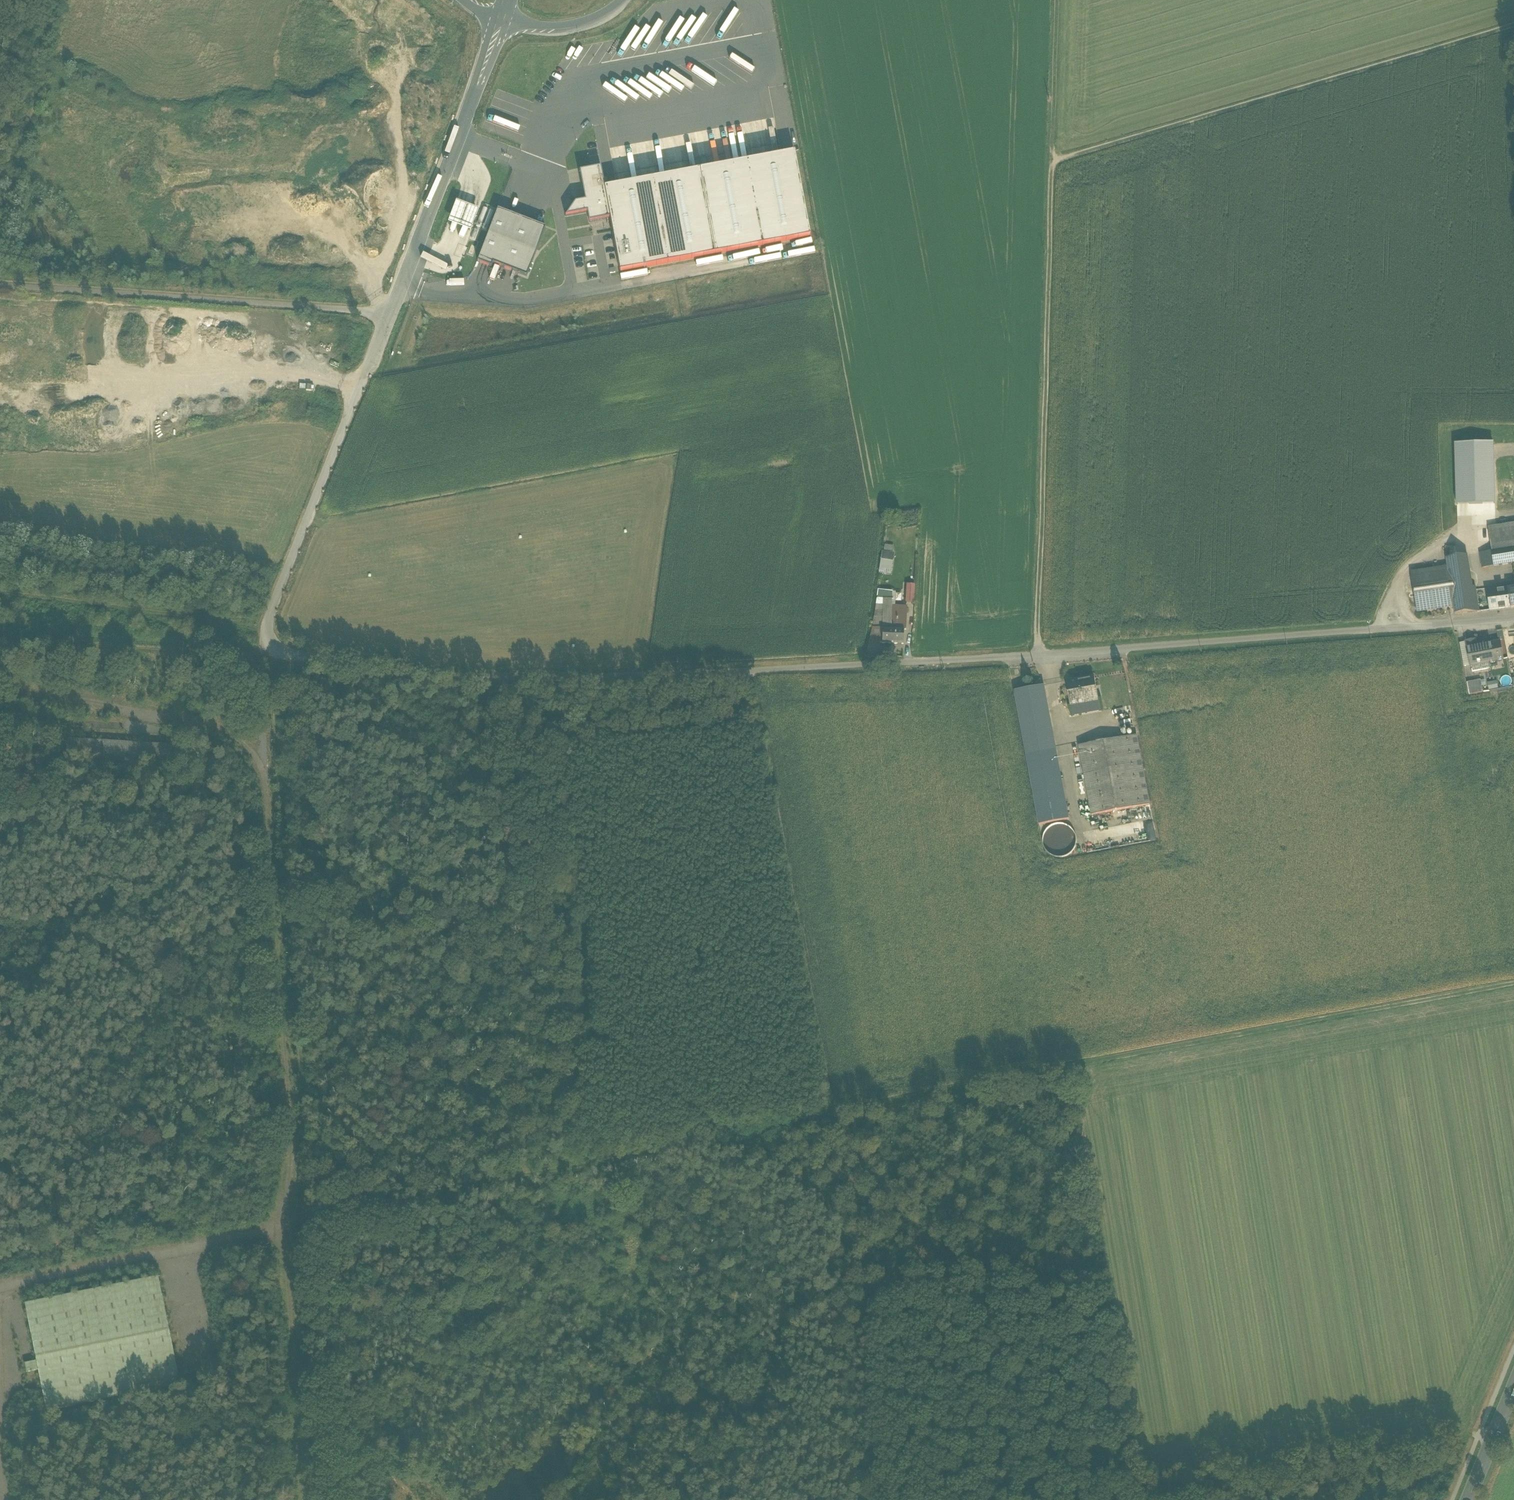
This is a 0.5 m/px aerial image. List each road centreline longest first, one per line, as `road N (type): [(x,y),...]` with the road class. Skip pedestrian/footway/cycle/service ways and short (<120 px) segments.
road 1 (unclassified): [(1513,619),(1039,656),(550,678),(272,650),(269,617),(389,319)]
road 2 (track): [(302,1223),(397,1197),(747,1146),(812,1196),(856,1258),(868,1300),(880,1499)]
road 3 (track): [(0,636),(272,650),(309,1159),(302,1223)]
road 4 (track): [(1513,984),(787,1124),(747,1146)]
road 5 (track): [(1051,162),(1039,656)]
road 6 (track): [(1513,26),(1051,162)]
road 7 (unclassified): [(0,286),(389,319)]
road 8 (track): [(1480,1434),(1143,1474)]
road 9 (unclassified): [(501,19),(389,319)]
road 10 (track): [(0,594),(268,633)]
road 11 (track): [(1085,848),(1046,655)]
road 12 (track): [(1051,162),(1056,0)]
road 13 (motorway): [(501,19),(568,25),(621,0)]
road 14 (primary): [(1468,1499),(1513,1387)]

